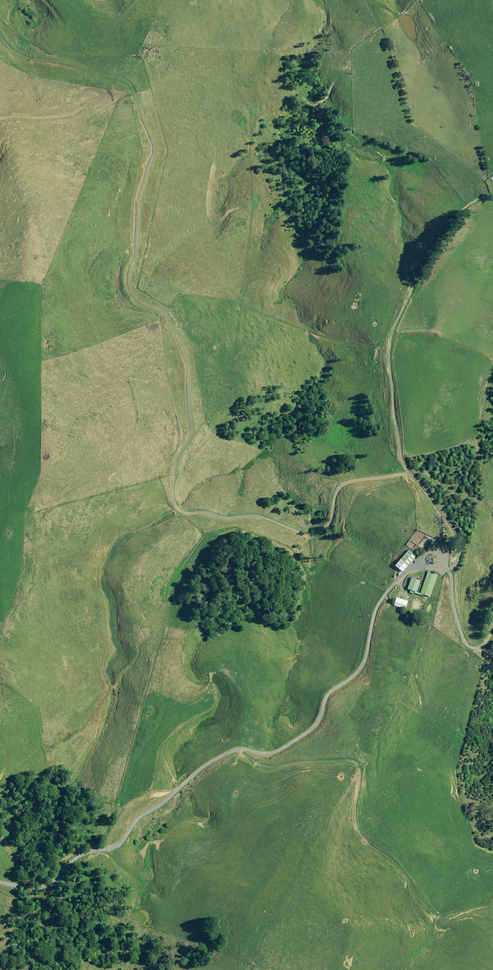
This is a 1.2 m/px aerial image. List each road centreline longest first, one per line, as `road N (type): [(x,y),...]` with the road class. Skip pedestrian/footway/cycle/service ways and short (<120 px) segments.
road 1 (track): [(409,474),(341,487),(326,528),(310,537),(265,519),(178,508),(176,456),(191,428),(182,342),(162,310),(130,291),(139,198),(154,148),(135,94),(128,81),(27,59),(0,37)]
road 2 (track): [(447,570),(462,549),(456,528),(401,459),(389,352),(413,288),(461,212),(478,199)]

